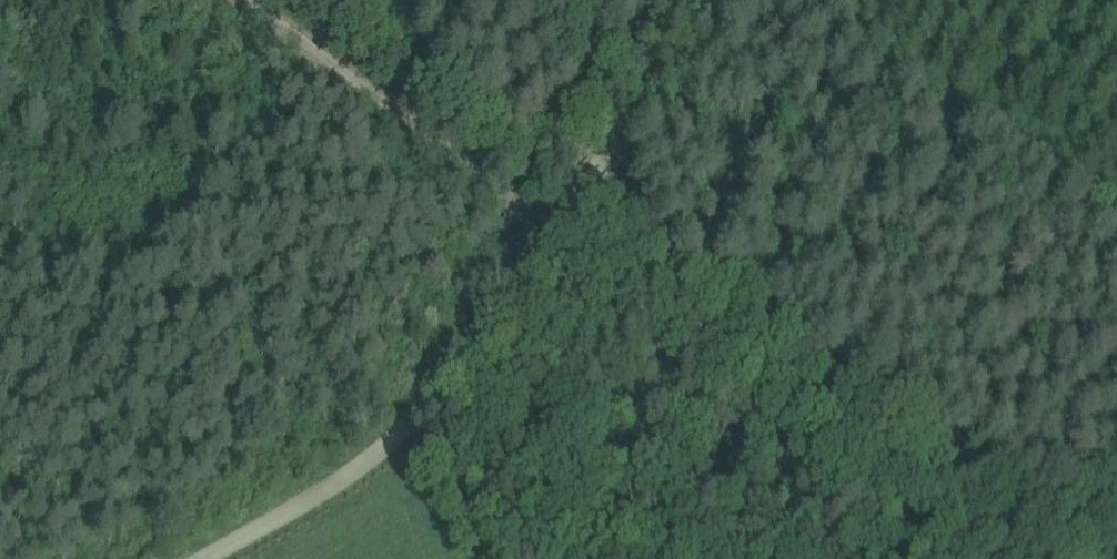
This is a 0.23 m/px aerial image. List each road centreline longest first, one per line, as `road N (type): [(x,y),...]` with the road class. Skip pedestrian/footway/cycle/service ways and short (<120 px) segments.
road 1 (track): [(1000,558),(556,224)]
road 2 (track): [(210,558),(376,459),(488,329),(556,224)]
road 3 (track): [(556,224),(243,0)]
road 4 (track): [(556,224),(706,0)]

